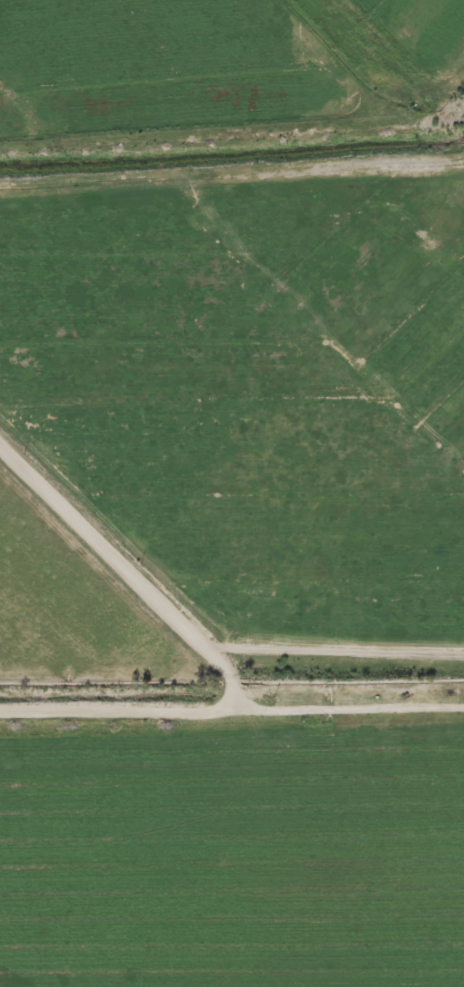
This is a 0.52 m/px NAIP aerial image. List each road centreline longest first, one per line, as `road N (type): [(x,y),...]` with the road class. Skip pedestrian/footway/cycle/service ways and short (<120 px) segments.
road 1 (track): [(463,708),(0,712)]

